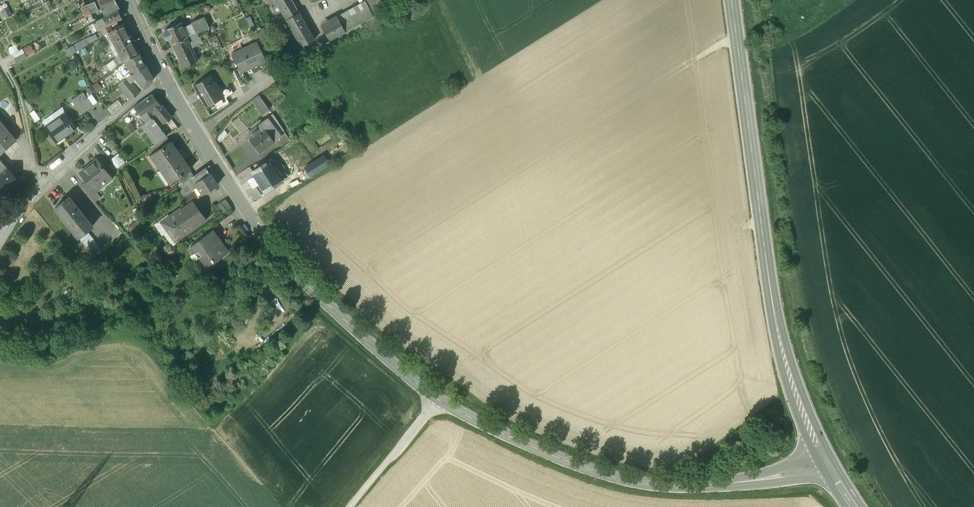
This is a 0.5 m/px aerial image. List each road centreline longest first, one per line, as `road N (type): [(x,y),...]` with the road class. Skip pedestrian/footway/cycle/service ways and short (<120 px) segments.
road 1 (unclassified): [(265,236),(328,305),(437,397),(567,460),(671,485),(827,463)]
road 2 (tertiary): [(733,0),(782,347),(827,463)]
road 3 (residential): [(164,77),(33,193),(0,247)]
road 4 (residential): [(164,77),(265,236)]
road 5 (track): [(348,506),(437,397)]

